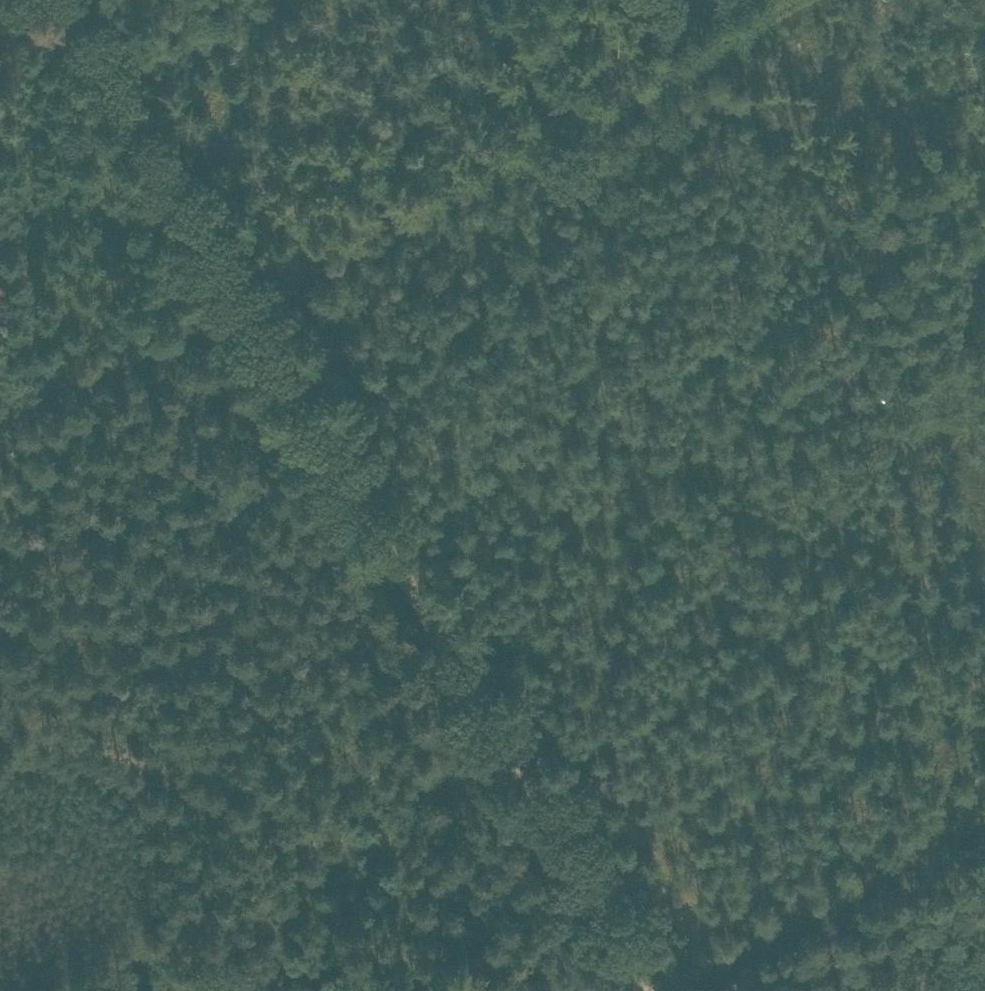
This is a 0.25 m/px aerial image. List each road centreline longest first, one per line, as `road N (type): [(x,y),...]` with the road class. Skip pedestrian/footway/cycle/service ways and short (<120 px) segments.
road 1 (track): [(239,316),(652,990)]
road 2 (track): [(984,564),(734,57)]
road 3 (track): [(734,57),(239,316)]
road 4 (track): [(984,823),(656,990)]
road 5 (track): [(55,0),(239,316)]

